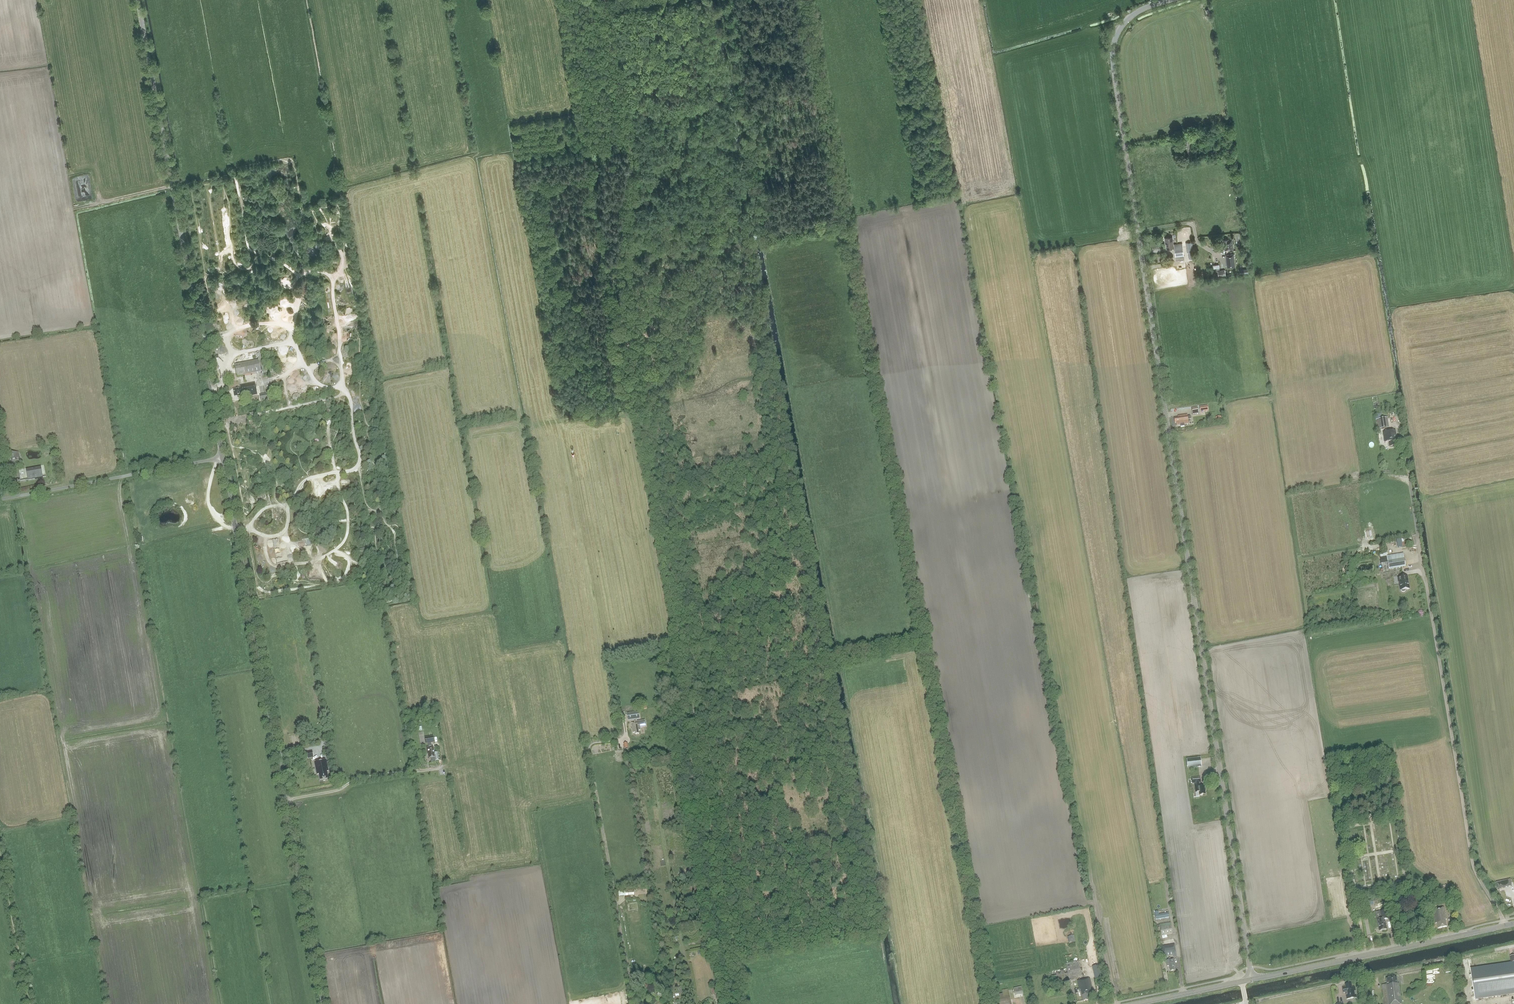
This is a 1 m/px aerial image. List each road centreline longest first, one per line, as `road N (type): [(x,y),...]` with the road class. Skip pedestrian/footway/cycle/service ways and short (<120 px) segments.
road 1 (tertiary): [(1251,978),(1111,80),(1118,26),(1175,0)]
road 2 (track): [(1504,926),(1472,857),(1398,407)]
road 3 (unclassified): [(222,458),(137,0)]
road 4 (unclassified): [(285,798),(222,458)]
road 5 (tertiary): [(1251,978),(1513,923)]
road 6 (unclassified): [(0,499),(222,458)]
road 7 (unclassified): [(325,1003),(285,798)]
road 8 (unclassified): [(285,798),(350,777),(441,767)]
road 9 (track): [(1364,973),(1238,1003)]
road 10 (tertiary): [(1131,1003),(1251,978)]

